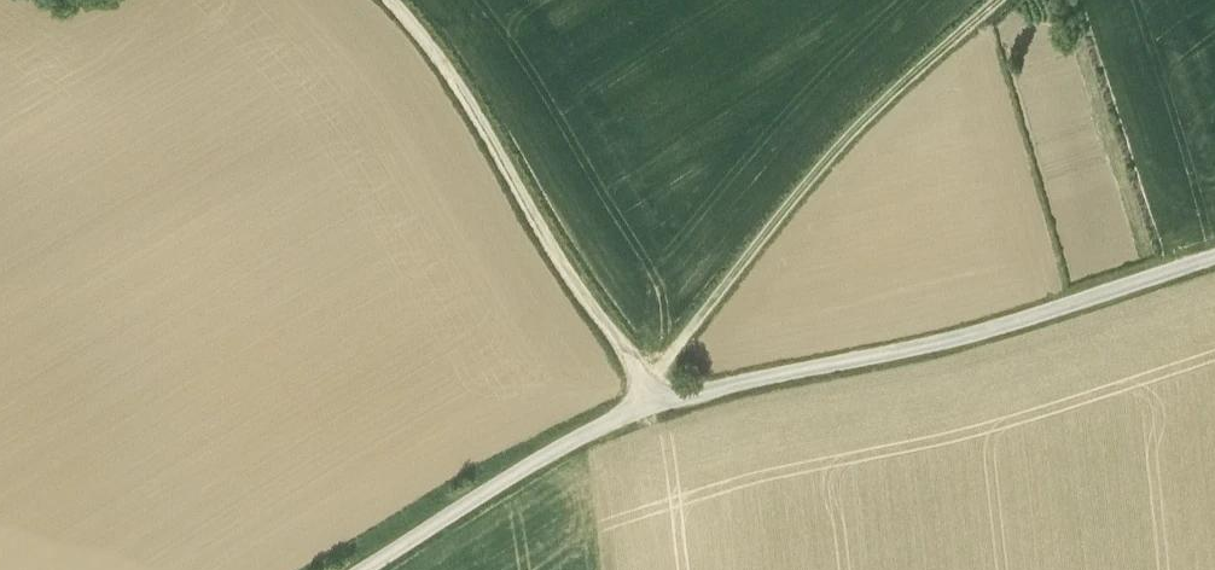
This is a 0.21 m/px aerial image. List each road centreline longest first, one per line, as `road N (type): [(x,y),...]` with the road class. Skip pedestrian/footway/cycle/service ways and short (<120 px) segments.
road 1 (unclassified): [(362,569),(507,478),(641,408),(968,335),(1214,256)]
road 2 (track): [(656,403),(680,339),(822,163),(998,0)]
road 3 (track): [(656,403),(563,269),(441,61),(392,0)]

